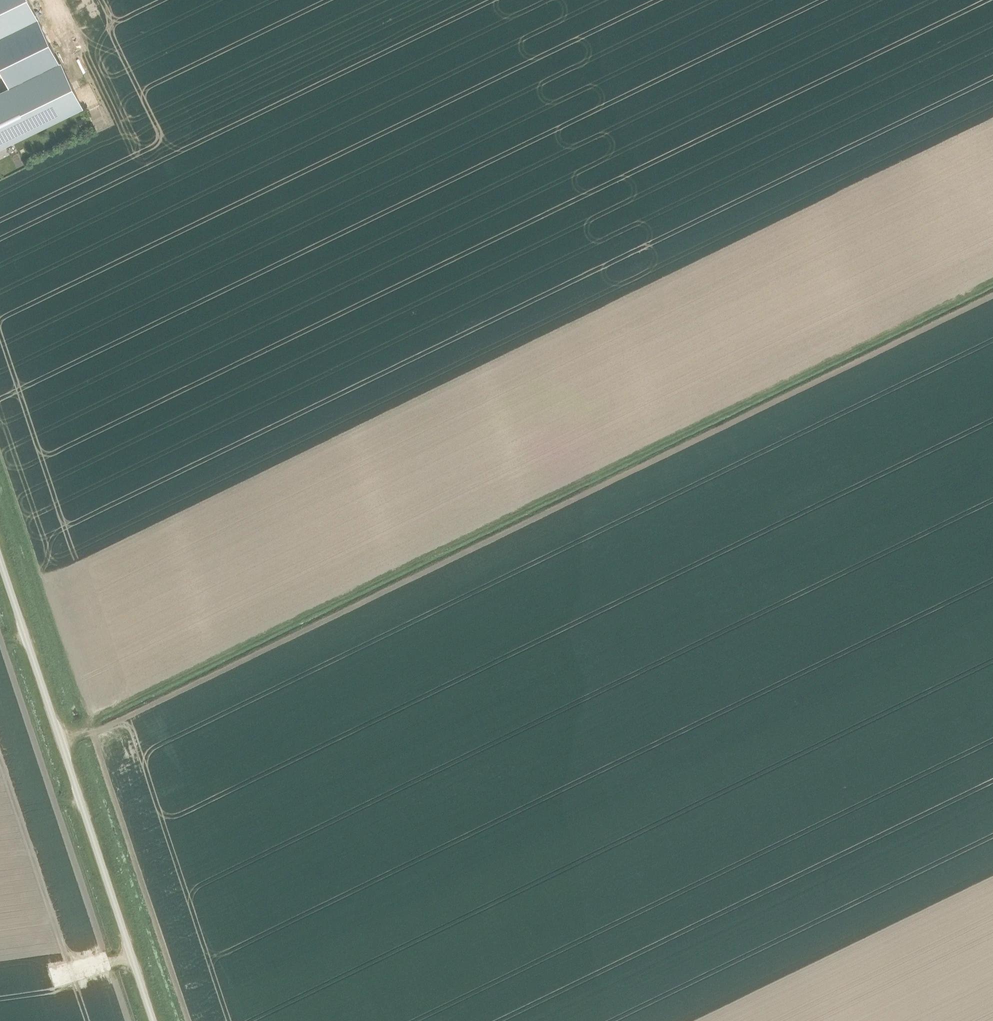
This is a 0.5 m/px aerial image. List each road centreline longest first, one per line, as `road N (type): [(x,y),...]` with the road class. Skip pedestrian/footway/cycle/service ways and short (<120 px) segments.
road 1 (unclassified): [(153,1020),(0,560)]

